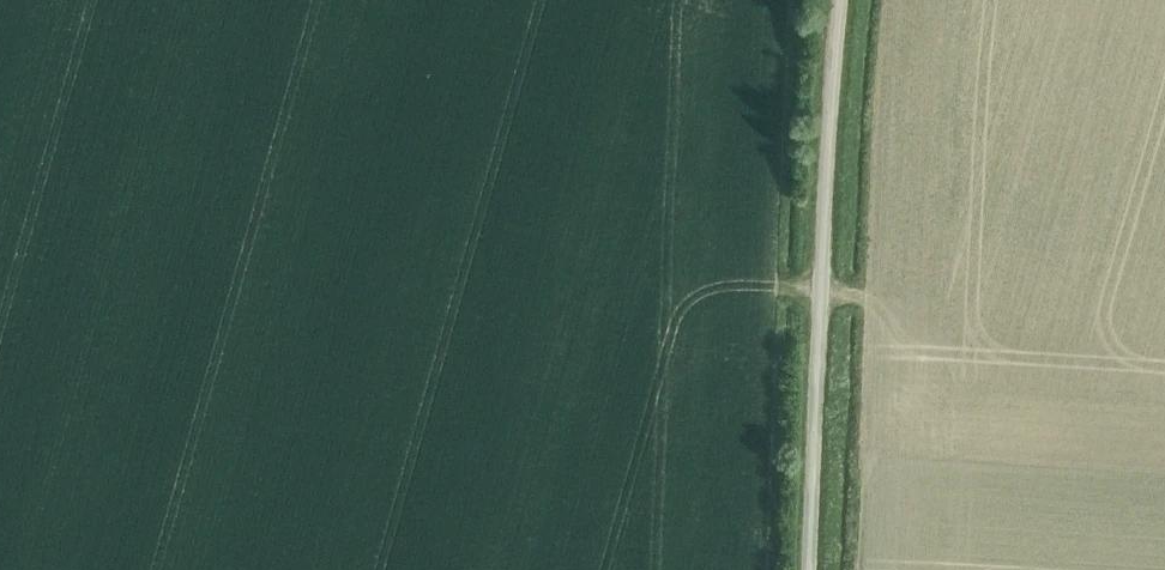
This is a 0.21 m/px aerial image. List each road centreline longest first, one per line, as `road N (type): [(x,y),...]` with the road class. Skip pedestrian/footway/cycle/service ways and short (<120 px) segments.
road 1 (unclassified): [(809,569),(840,0)]

